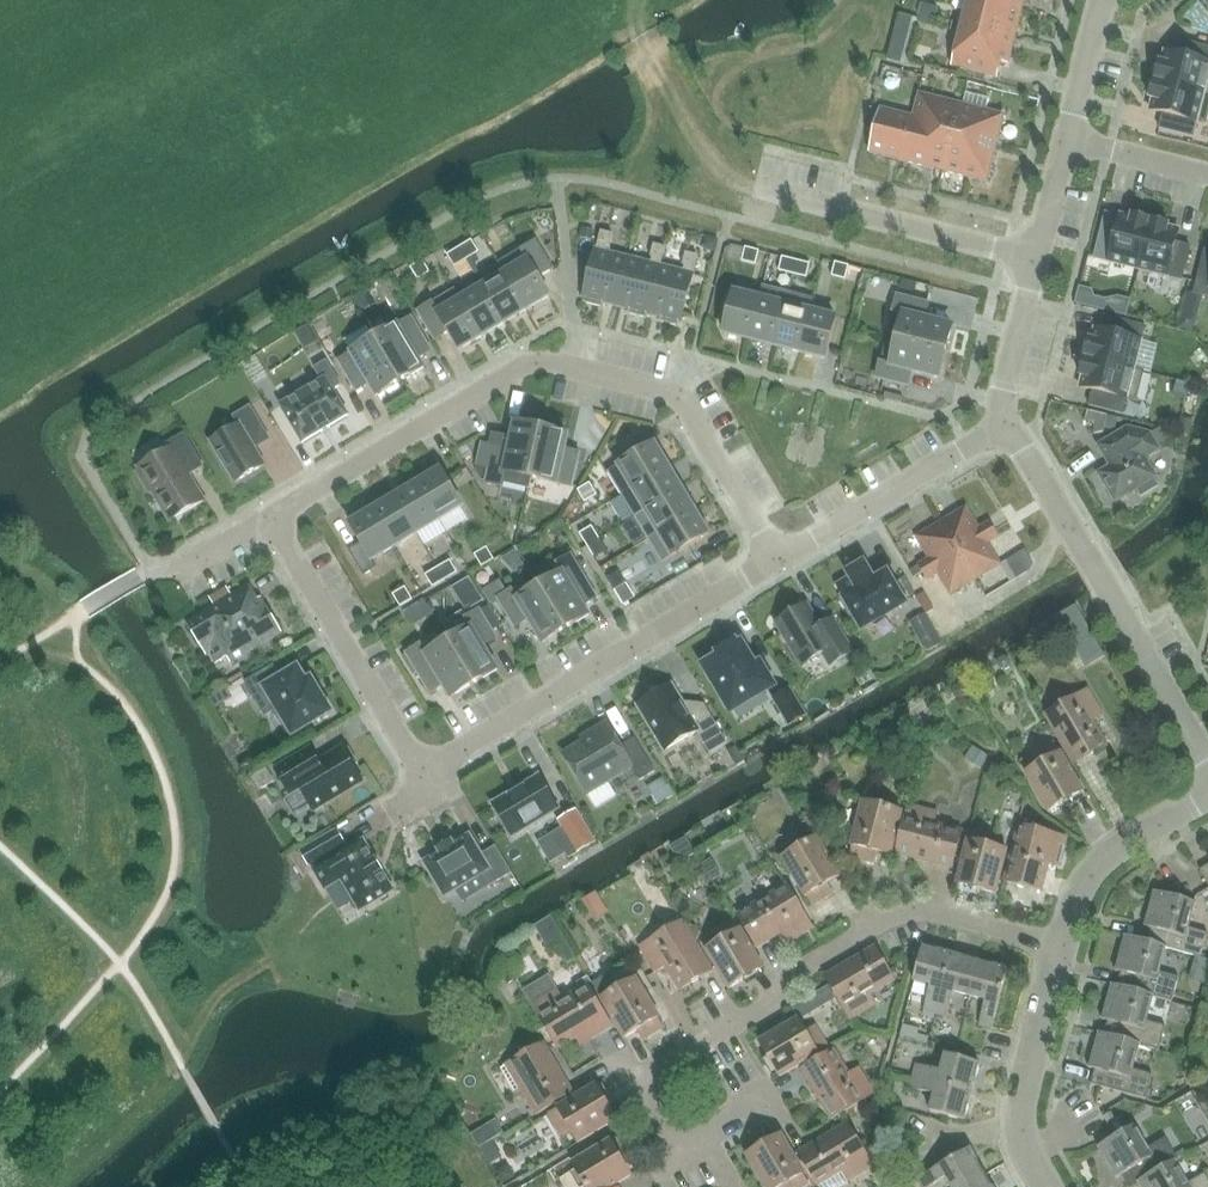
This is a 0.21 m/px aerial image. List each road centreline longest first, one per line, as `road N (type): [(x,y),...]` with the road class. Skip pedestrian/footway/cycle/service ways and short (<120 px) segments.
road 1 (residential): [(269,523),(539,361),(677,394),(780,568)]
road 2 (residential): [(421,776),(780,568)]
road 3 (residential): [(1207,758),(1014,431)]
road 4 (residential): [(729,1032),(792,982),(918,913),(1064,950)]
road 5 (residential): [(269,523),(421,776)]
road 6 (residential): [(1014,431),(1075,144)]
road 7 (residential): [(780,568),(1014,431)]
road 8 (residential): [(1038,1186),(1021,1130),(1064,950)]
road 9 (track): [(630,10),(704,154),(752,188)]
road 10 (residential): [(1064,950),(1080,888),(1115,853),(1207,801)]
road 11 (residential): [(704,1142),(679,1156),(638,1086),(729,1032)]
road 12 (residential): [(729,1032),(766,1103),(704,1142)]
road 13 (residential): [(1075,144),(1107,0)]
road 14 (residential): [(1207,177),(1075,144)]

